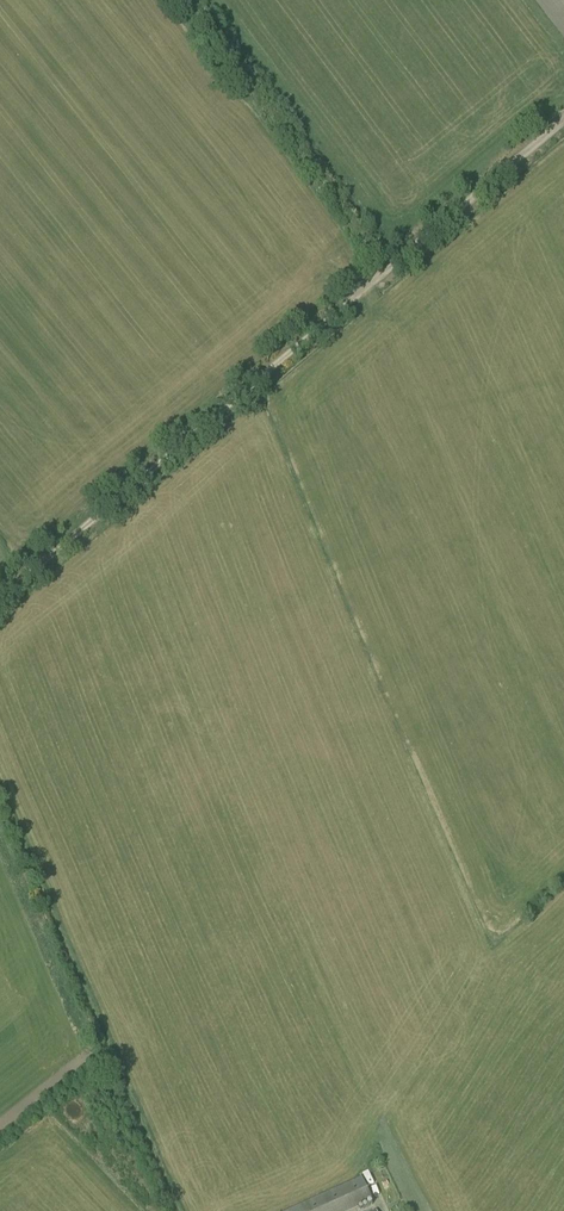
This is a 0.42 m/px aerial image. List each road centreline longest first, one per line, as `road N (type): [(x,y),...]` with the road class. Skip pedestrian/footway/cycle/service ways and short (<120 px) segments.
road 1 (track): [(0,601),(563,122)]
road 2 (track): [(0,805),(105,1064)]

